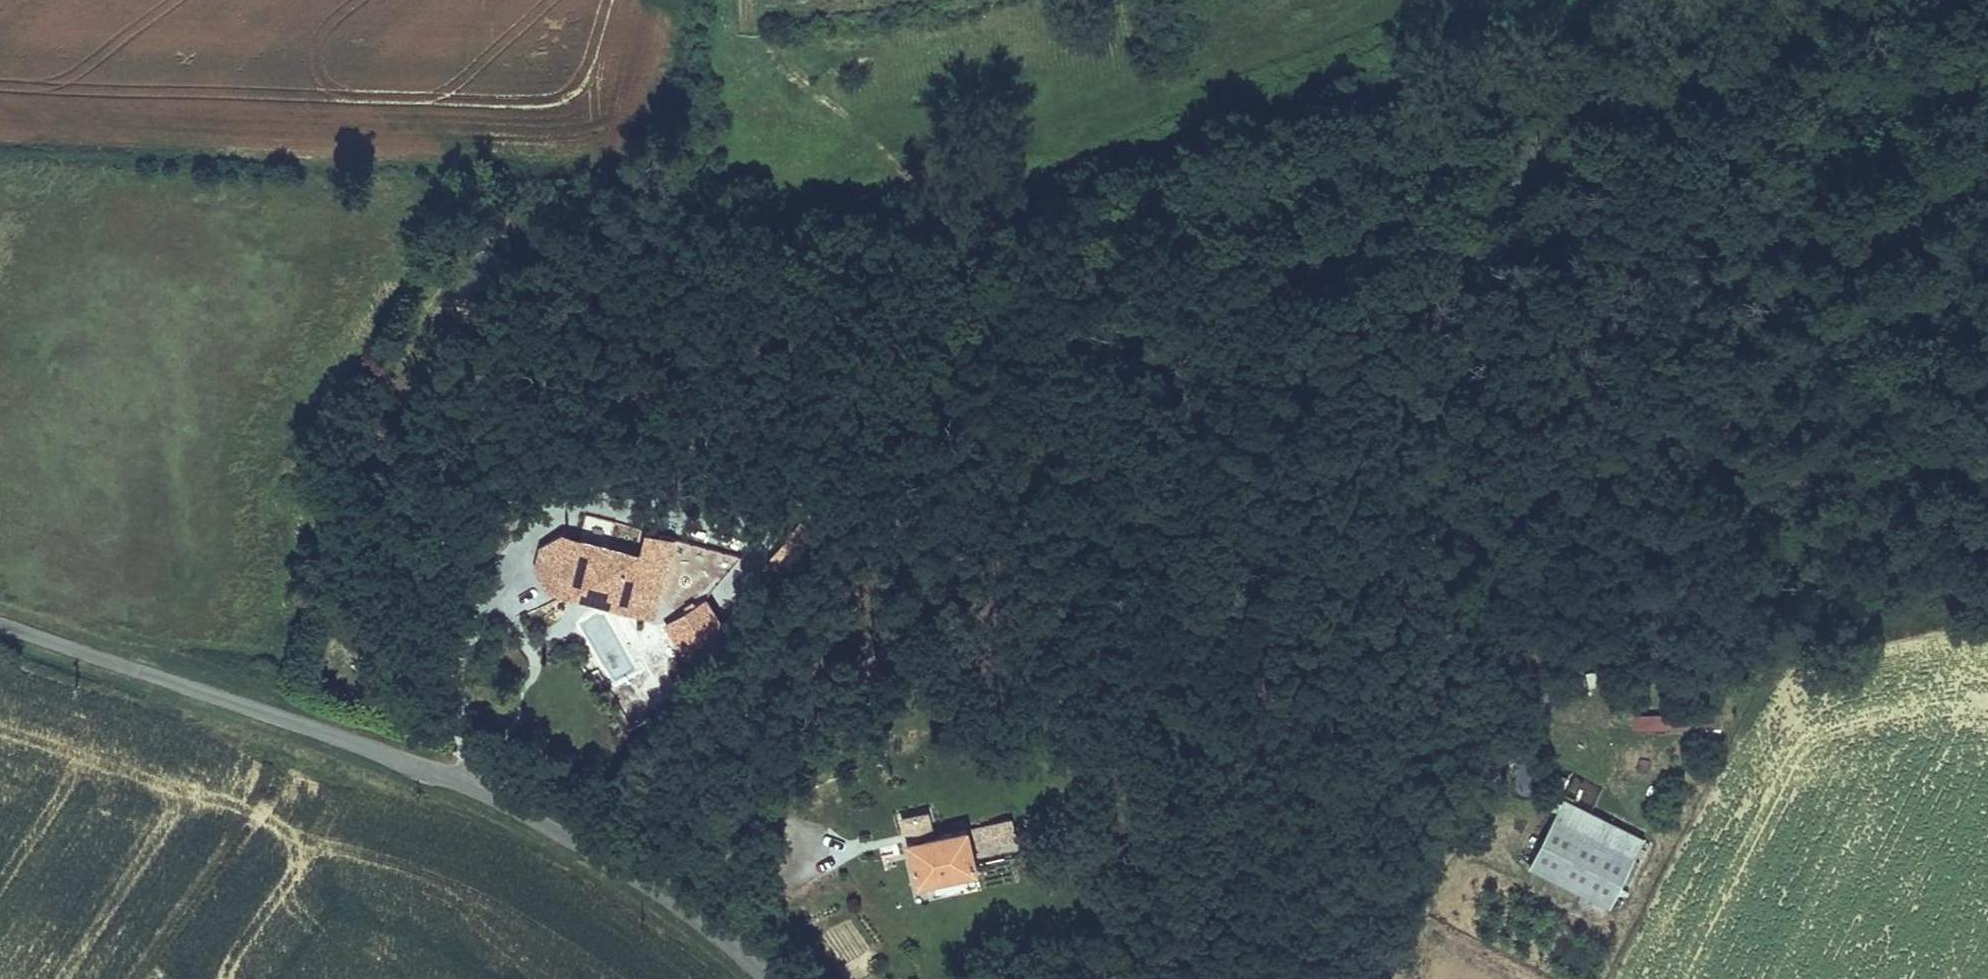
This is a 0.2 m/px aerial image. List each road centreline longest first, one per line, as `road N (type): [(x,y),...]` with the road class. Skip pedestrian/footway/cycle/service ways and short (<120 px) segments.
road 1 (unclassified): [(0,627),(461,782),(652,887),(767,978)]

